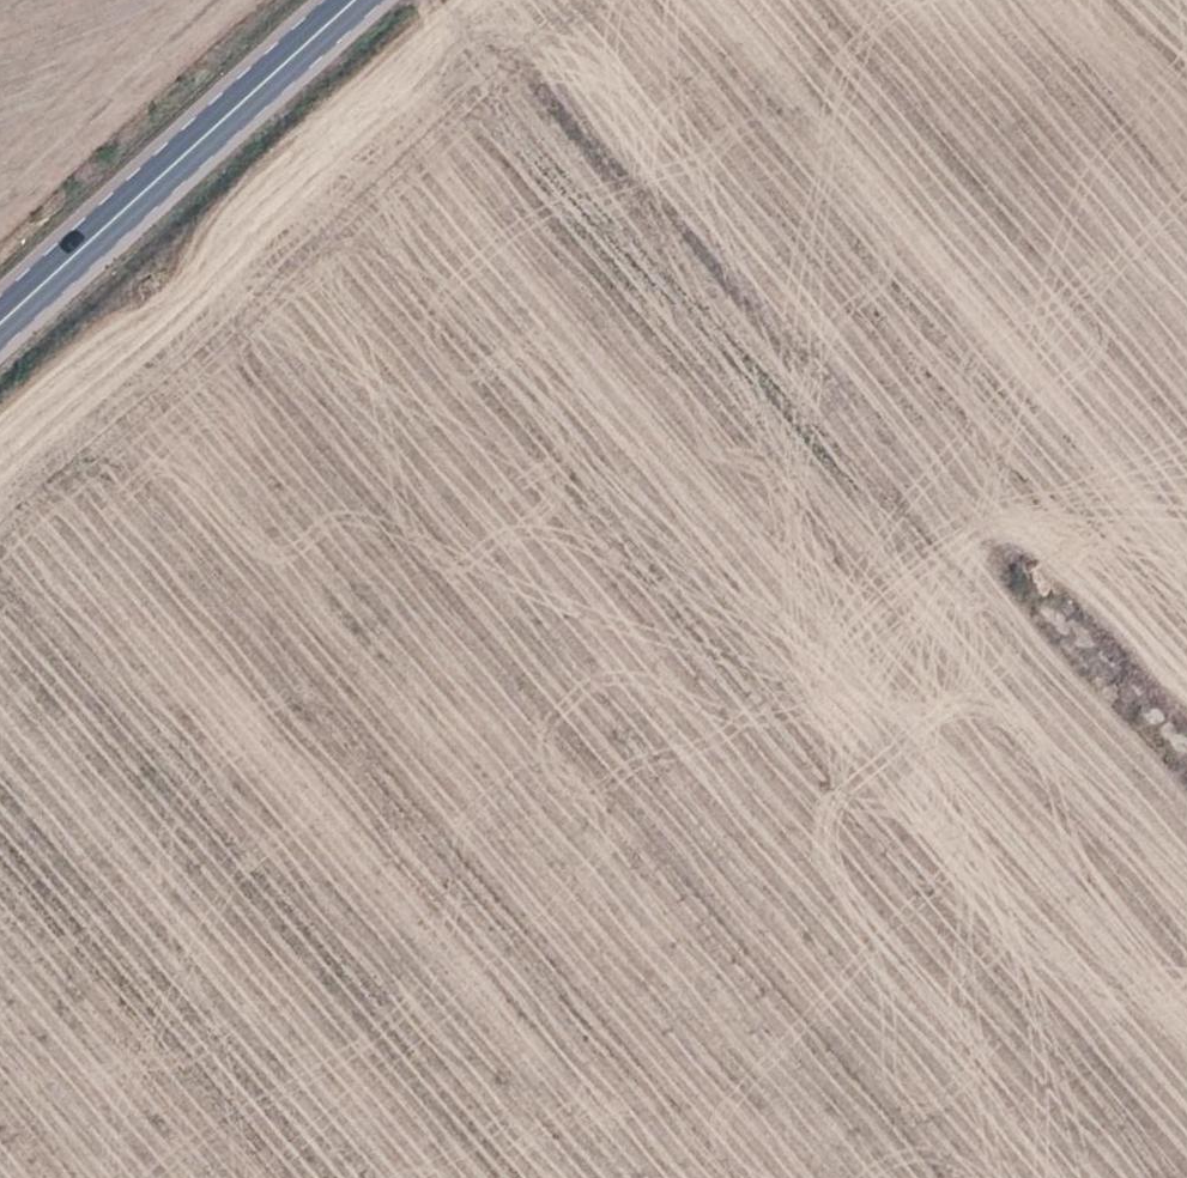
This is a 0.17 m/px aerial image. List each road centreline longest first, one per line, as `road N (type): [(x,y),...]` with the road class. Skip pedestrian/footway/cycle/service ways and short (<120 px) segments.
road 1 (secondary): [(0,328),(359,0)]

